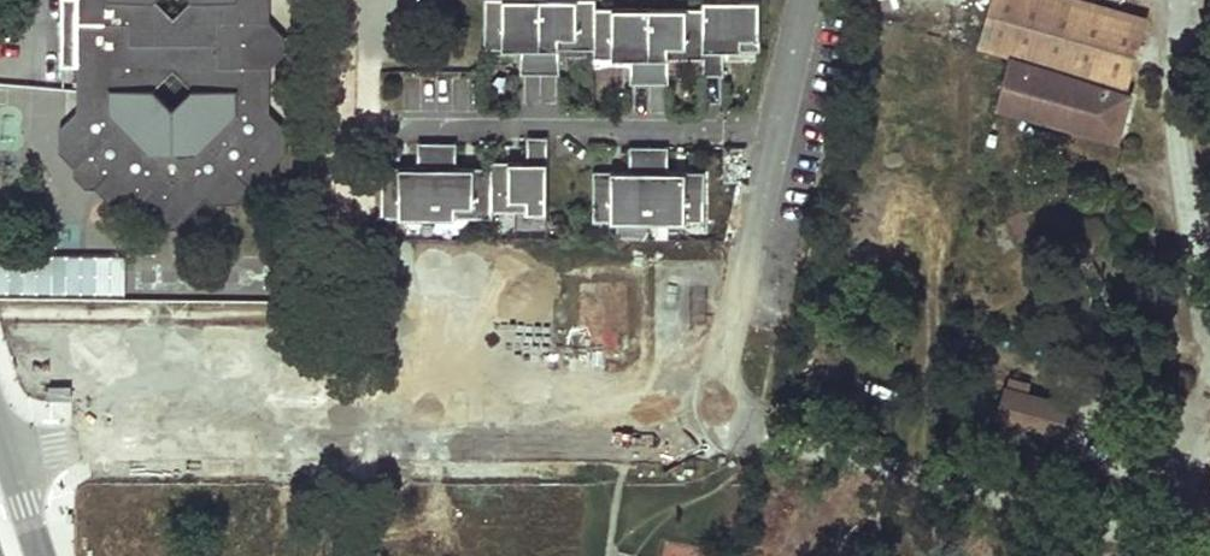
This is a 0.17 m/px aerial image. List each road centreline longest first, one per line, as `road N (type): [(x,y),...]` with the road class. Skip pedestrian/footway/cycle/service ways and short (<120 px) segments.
road 1 (residential): [(396,125),(770,128)]
road 2 (residential): [(770,128),(717,408),(788,425)]
road 3 (residential): [(809,0),(770,128)]
road 4 (residential): [(0,437),(38,555)]

